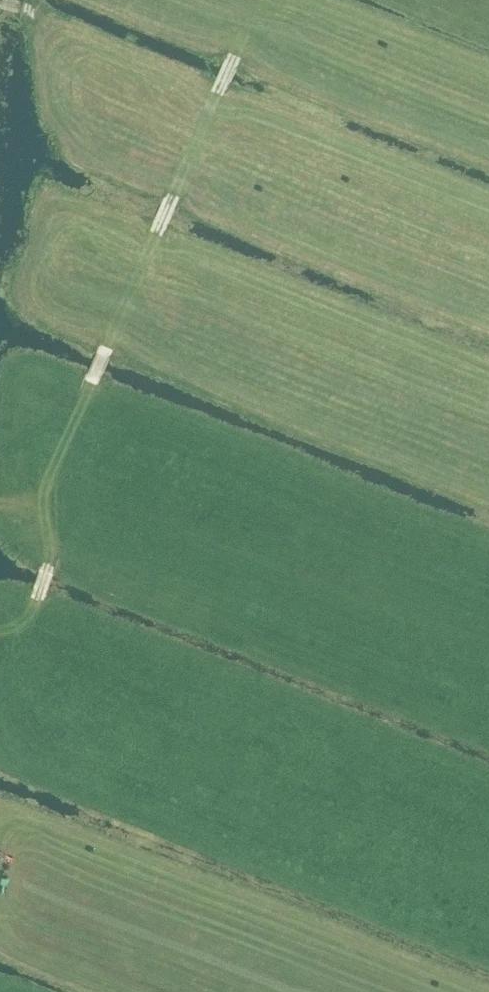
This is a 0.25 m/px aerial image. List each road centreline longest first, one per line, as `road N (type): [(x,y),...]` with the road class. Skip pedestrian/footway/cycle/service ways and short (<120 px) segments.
road 1 (track): [(0,509),(43,497),(232,53)]

